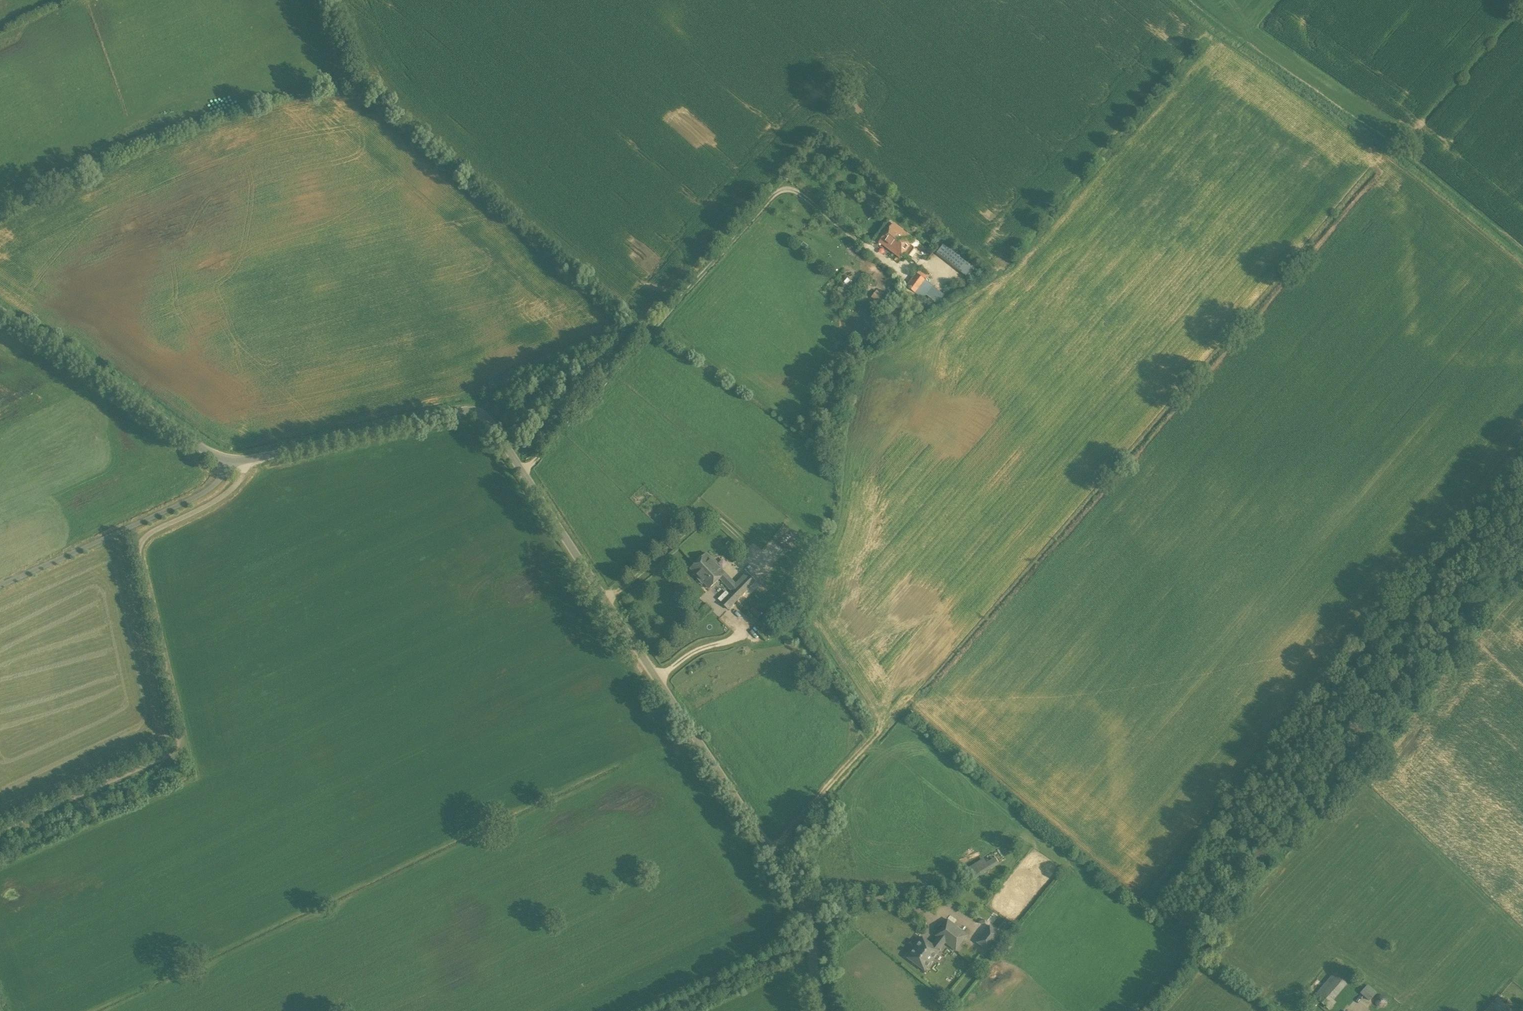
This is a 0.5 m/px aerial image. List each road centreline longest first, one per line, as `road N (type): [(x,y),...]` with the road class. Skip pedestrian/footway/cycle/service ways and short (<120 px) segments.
road 1 (unclassified): [(823,1010),(799,897),(487,419),(460,411),(223,460),(0,308)]
road 2 (track): [(769,850),(902,700),(838,610),(869,537),(899,357)]
road 3 (track): [(247,460),(223,496),(140,541),(184,740),(180,749),(0,829)]
road 4 (track): [(522,471),(778,189),(792,187),(861,239)]
road 5 (track): [(223,460),(215,483),(196,496),(0,586)]

